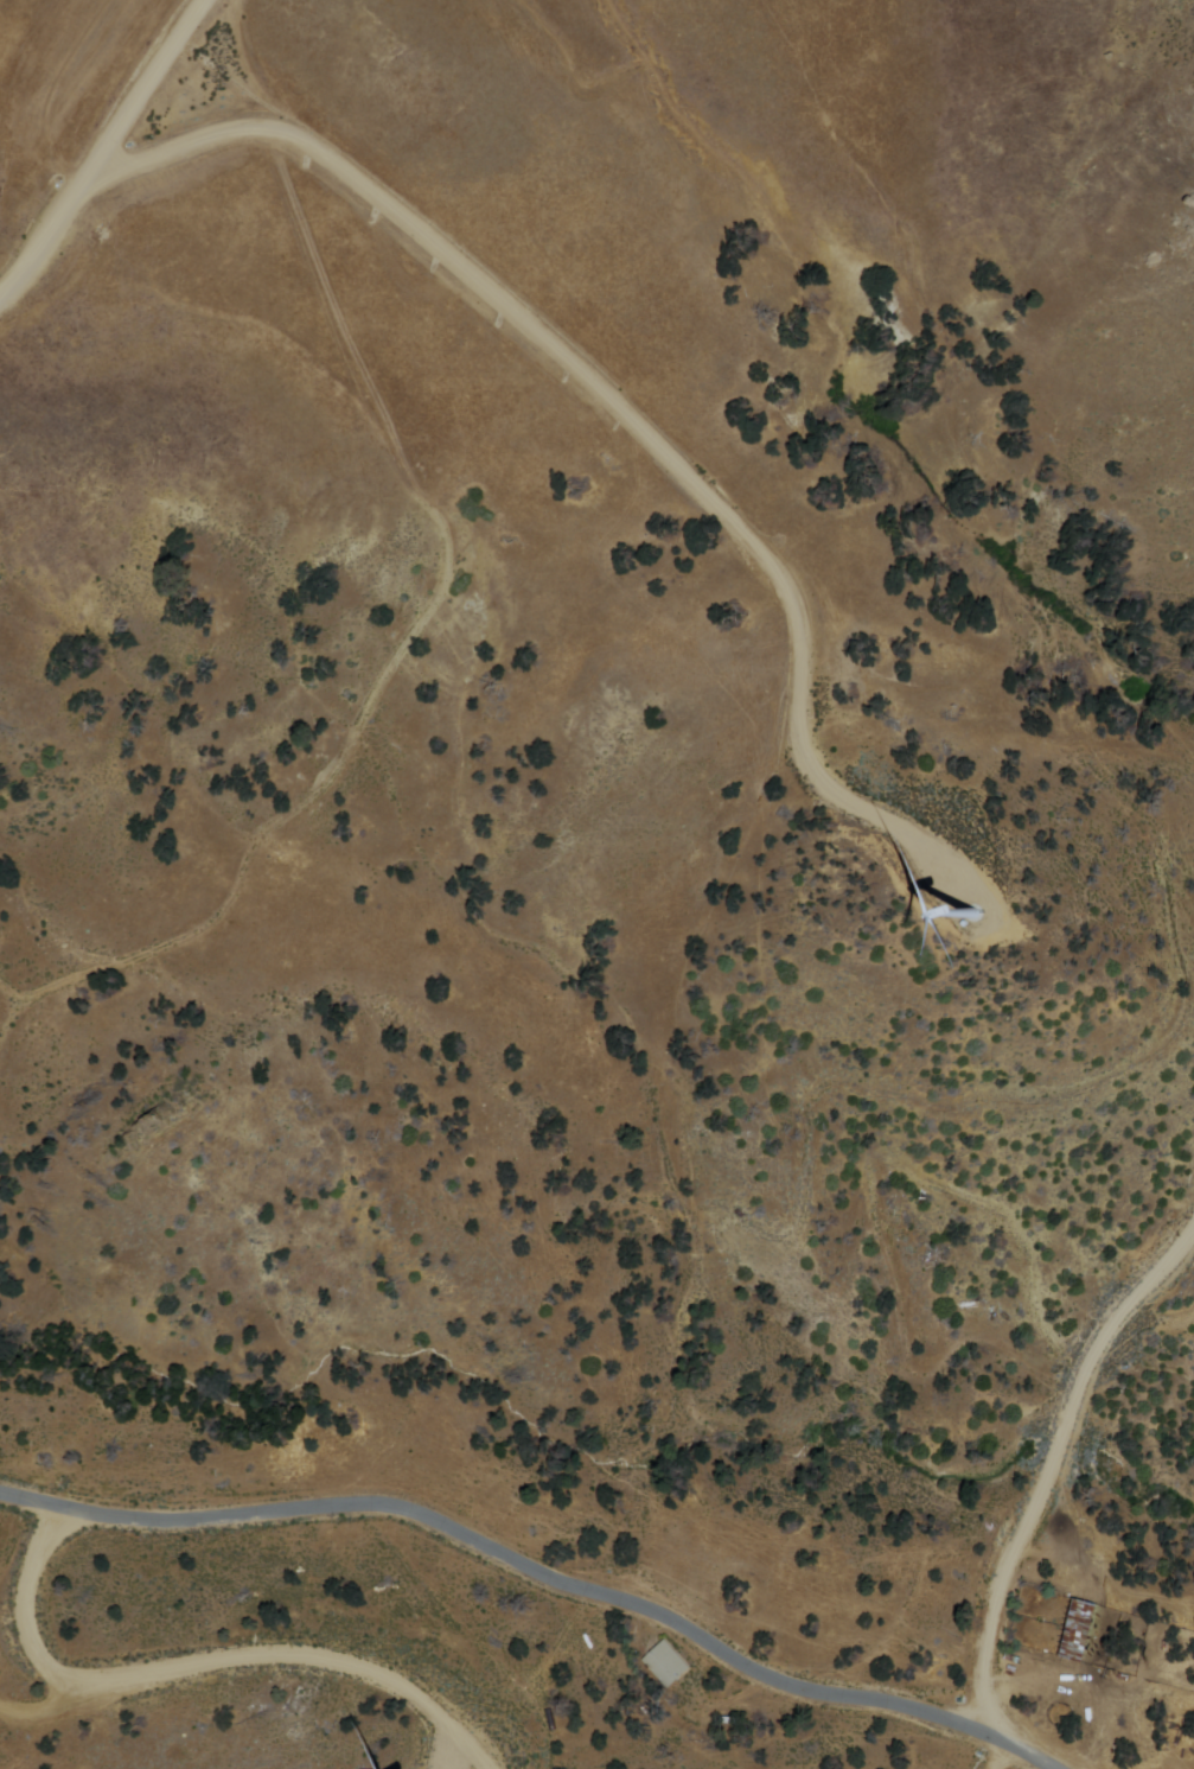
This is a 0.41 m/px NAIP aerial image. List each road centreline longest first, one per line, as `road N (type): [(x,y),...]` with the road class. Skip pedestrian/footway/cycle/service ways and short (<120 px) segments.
road 1 (residential): [(0,1486),(161,1512),(351,1490),(385,1495),(509,1563),(644,1593),(696,1642),(755,1678),(839,1684),(886,1618),(920,1527),(1005,1528),(1043,1514),(1046,1490),(1021,1437),(1024,1414),(1073,1383),(1107,1321),(1166,1313),(1193,1293)]
road 2 (residential): [(1193,769),(1137,740),(1017,721),(960,681),(900,676),(822,636)]
road 3 (residential): [(839,1684),(905,1697),(1032,1768)]

